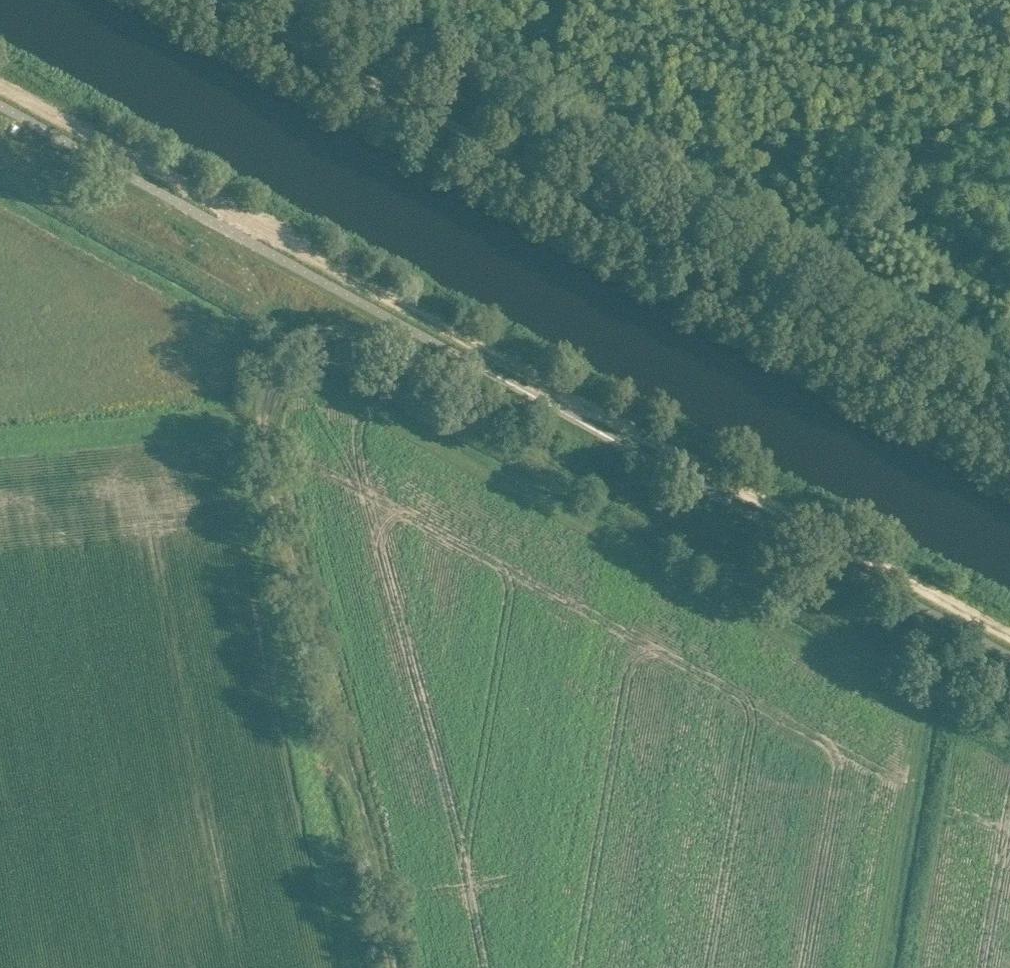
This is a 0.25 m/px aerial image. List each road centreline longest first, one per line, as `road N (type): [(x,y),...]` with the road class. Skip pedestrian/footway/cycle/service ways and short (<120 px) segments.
road 1 (track): [(1009,625),(0,75)]
road 2 (track): [(225,0),(1009,424)]
road 3 (track): [(450,346),(429,369),(359,341),(317,337),(285,353),(263,413),(403,967)]
road 4 (track): [(686,246),(378,24),(377,0)]

